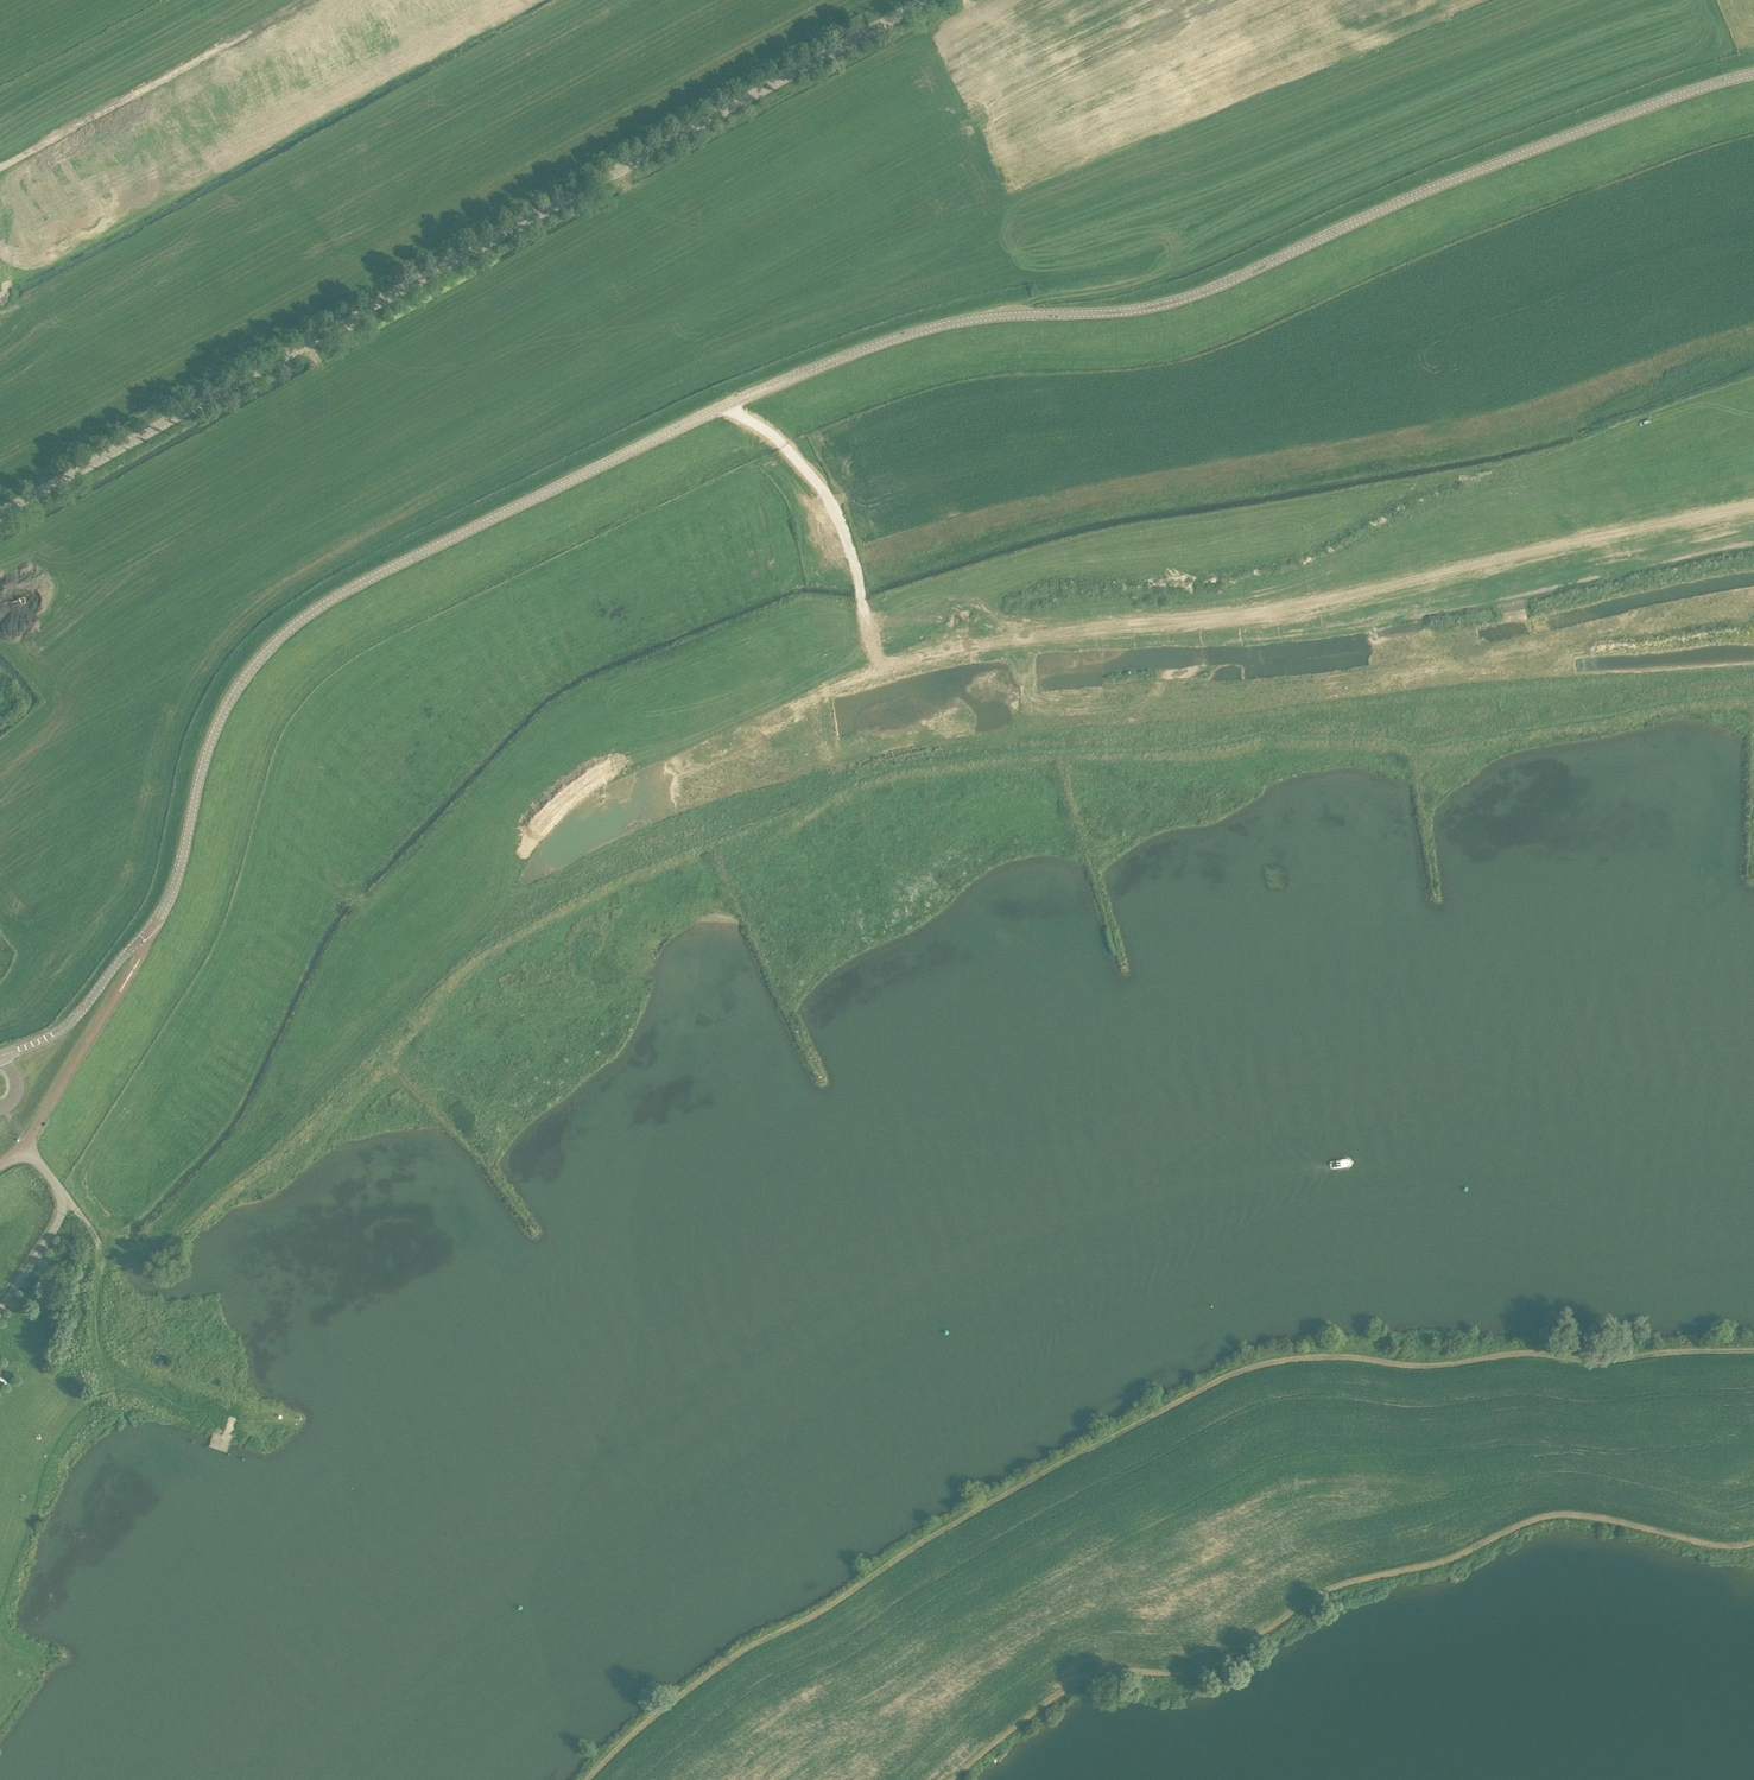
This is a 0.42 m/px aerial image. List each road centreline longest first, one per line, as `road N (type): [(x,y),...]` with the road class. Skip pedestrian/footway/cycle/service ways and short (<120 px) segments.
road 1 (unclassified): [(1753,72),(1440,186),(1173,302),(973,315),(897,333),(716,408),(343,591),(278,639),(231,697),(201,766),(170,895),(148,931)]
road 2 (tertiary): [(0,514),(928,0)]
road 3 (track): [(866,628),(842,529),(816,483),(776,437),(727,405)]
road 4 (unclassified): [(0,1058),(51,1035),(82,1008),(148,931)]

